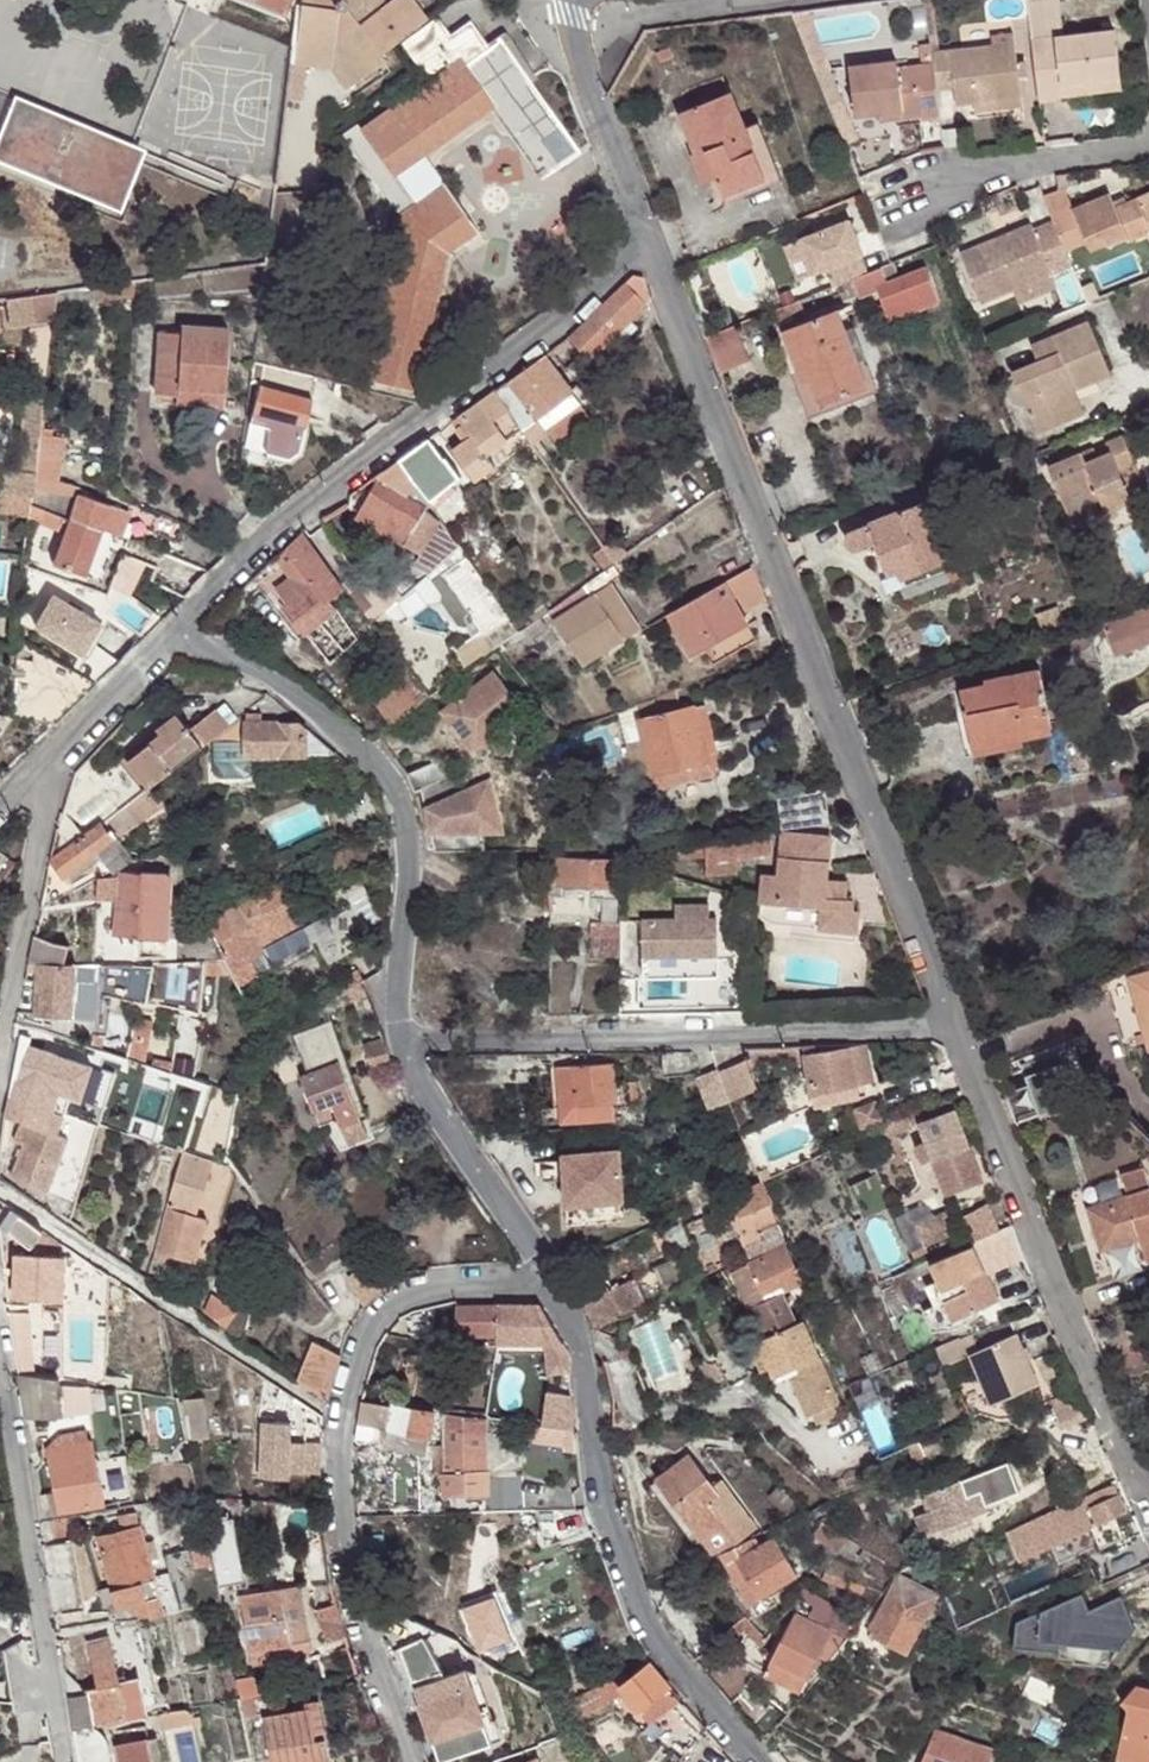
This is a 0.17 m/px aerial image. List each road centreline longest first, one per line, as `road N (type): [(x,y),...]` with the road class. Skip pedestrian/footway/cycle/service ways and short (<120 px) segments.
road 1 (unclassified): [(650,241),(958,1024)]
road 2 (residential): [(550,1285),(482,1282),(401,1306),(361,1336),(333,1415),(361,1631),(417,1761)]
road 3 (residential): [(650,241),(271,544),(173,643)]
road 4 (residential): [(404,1037),(958,1024)]
road 5 (residential): [(764,1761),(638,1605),(611,1530),(570,1323),(550,1285)]
road 6 (unclassified): [(958,1024),(1148,1521)]
road 7 (residential): [(173,643),(254,667),(289,688),(380,772),(403,805),(411,853),(399,966),(404,1037)]
road 8 (residential): [(63,1761),(0,1326)]
road 9 (residential): [(550,1285),(419,1084),(404,1037)]
road 10 (residential): [(879,217),(971,178),(1148,148)]
road 11 (residential): [(0,1025),(49,768)]
road 12 (unclassified): [(587,0),(580,46),(650,241)]
road 13 (residential): [(173,643),(49,768)]

